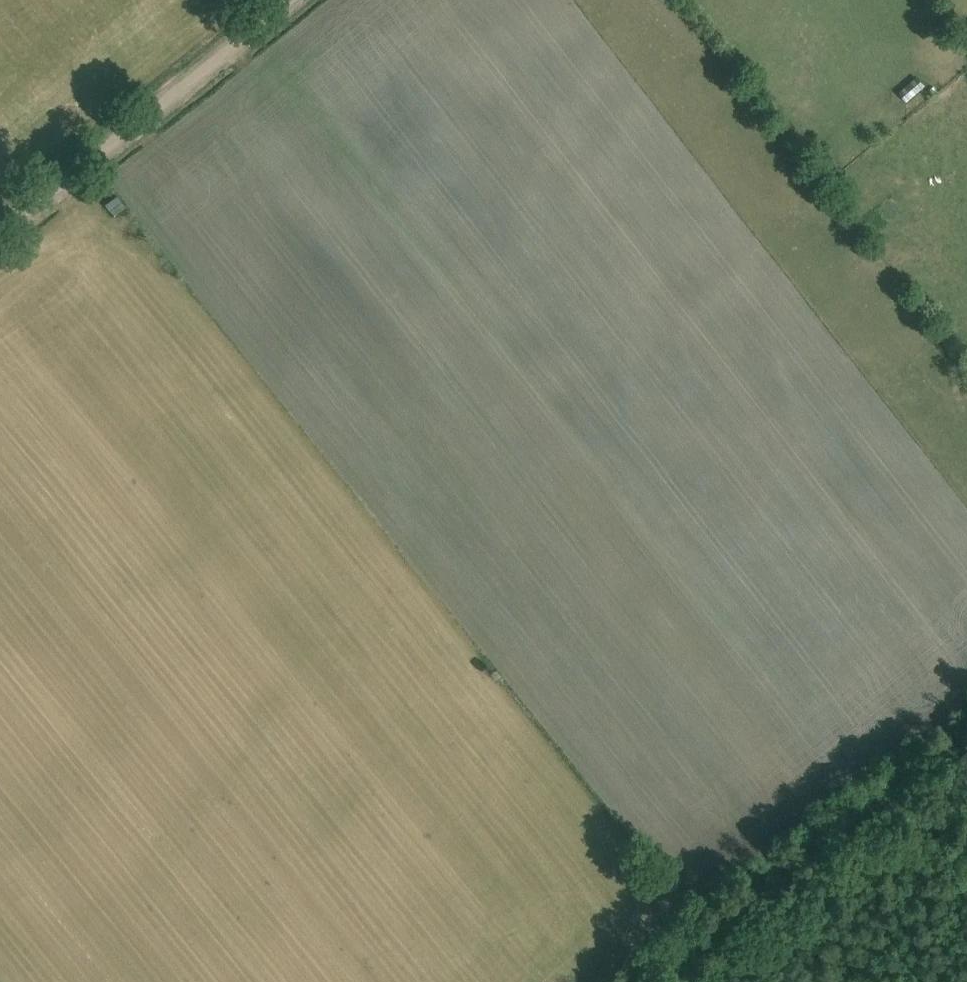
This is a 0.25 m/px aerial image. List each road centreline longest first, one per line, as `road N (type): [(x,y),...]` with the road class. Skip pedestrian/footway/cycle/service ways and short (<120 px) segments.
road 1 (track): [(0,238),(301,0)]
road 2 (track): [(678,981),(966,749)]

